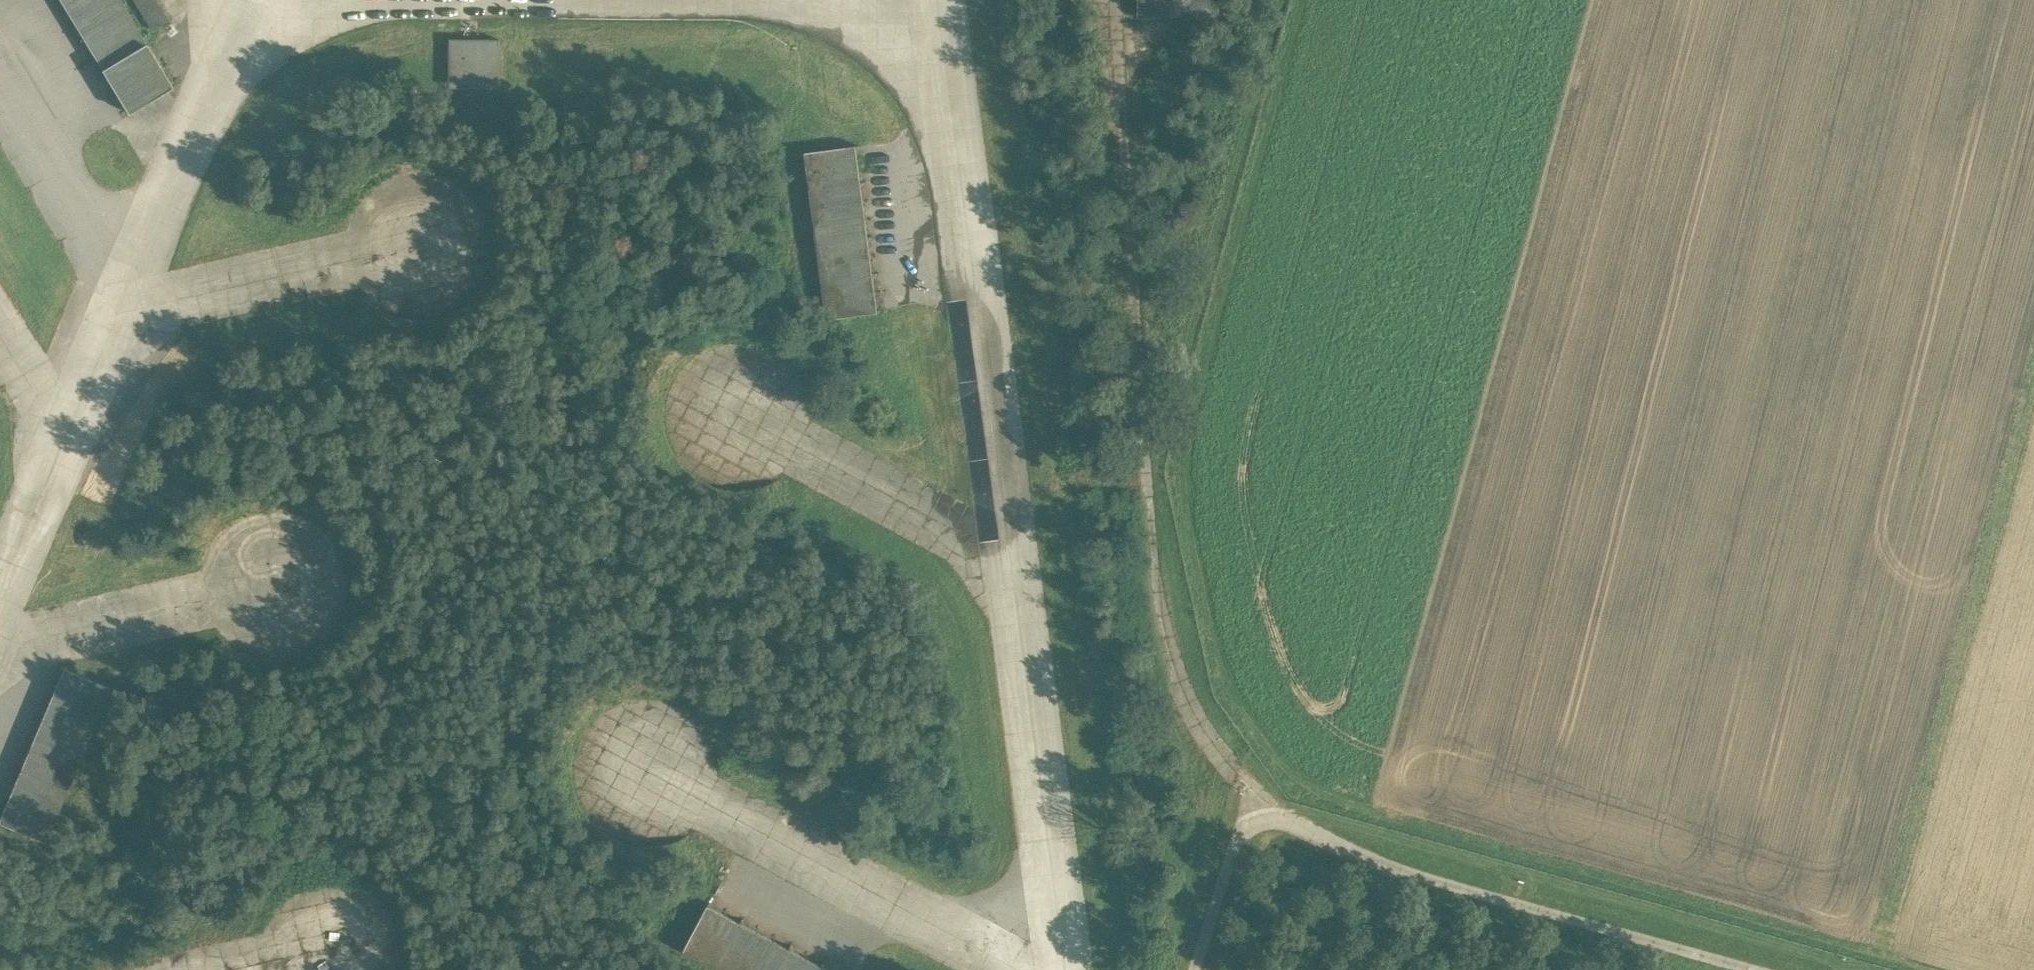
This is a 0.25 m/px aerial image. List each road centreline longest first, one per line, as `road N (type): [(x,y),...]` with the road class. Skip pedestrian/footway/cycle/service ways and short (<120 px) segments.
road 1 (track): [(1298,0),(1180,469),(1214,643),(1255,733),(1293,779),(1340,807),(1931,969)]

